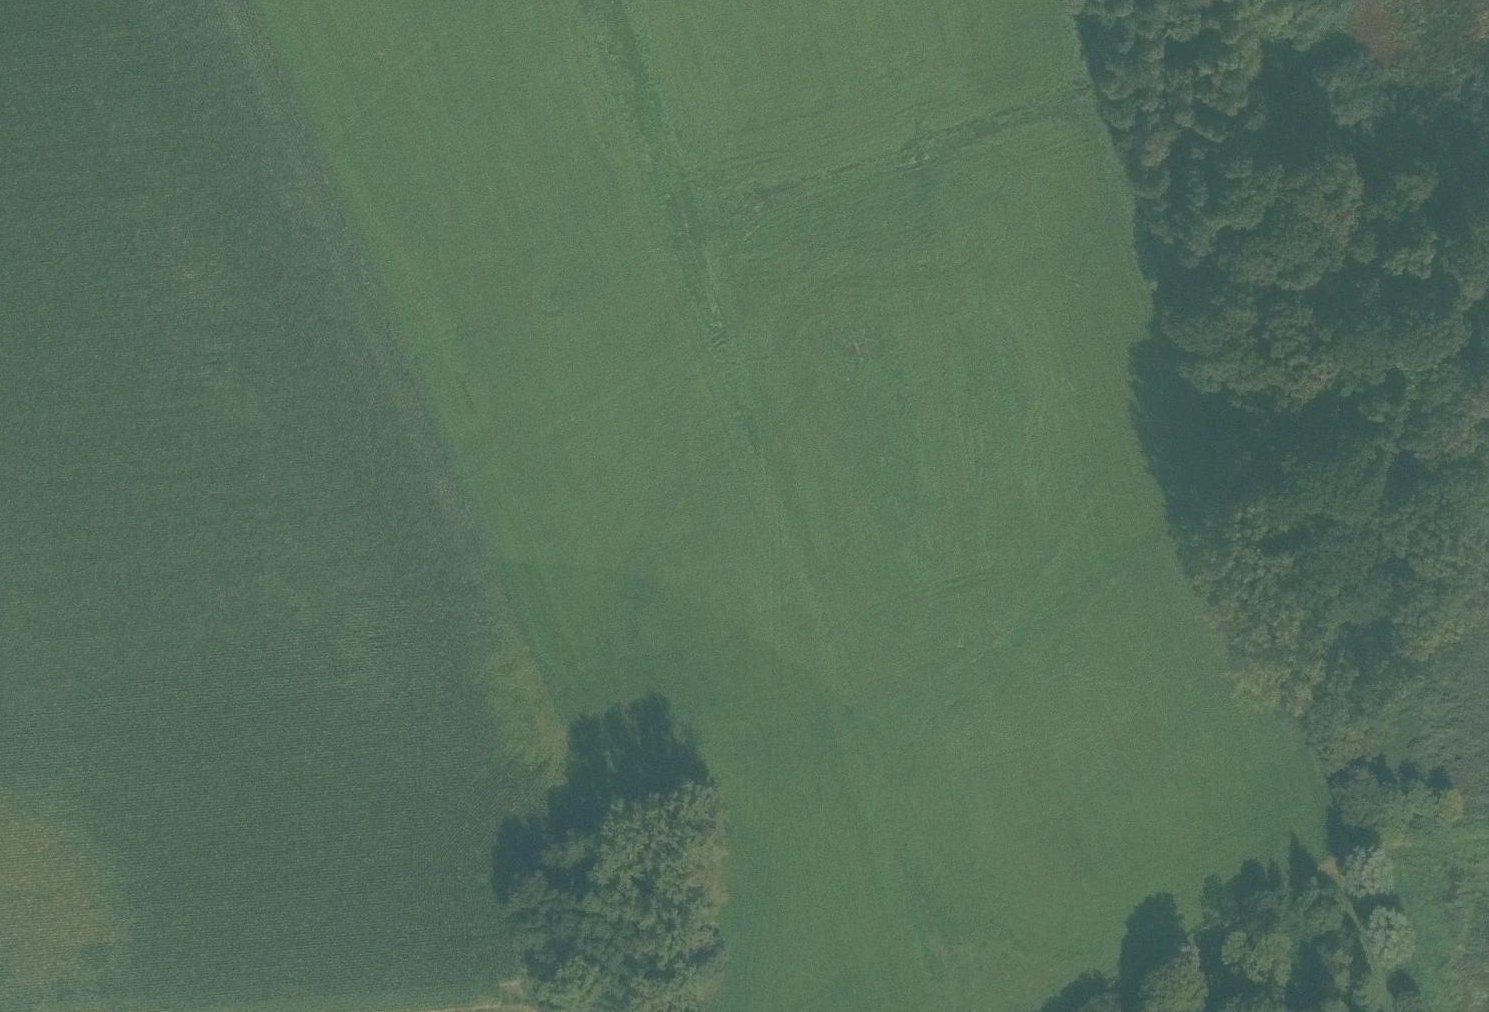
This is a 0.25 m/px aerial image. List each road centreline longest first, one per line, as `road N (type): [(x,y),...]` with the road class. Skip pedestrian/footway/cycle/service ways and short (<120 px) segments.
road 1 (track): [(1089,1011),(1339,866),(1387,1011)]

